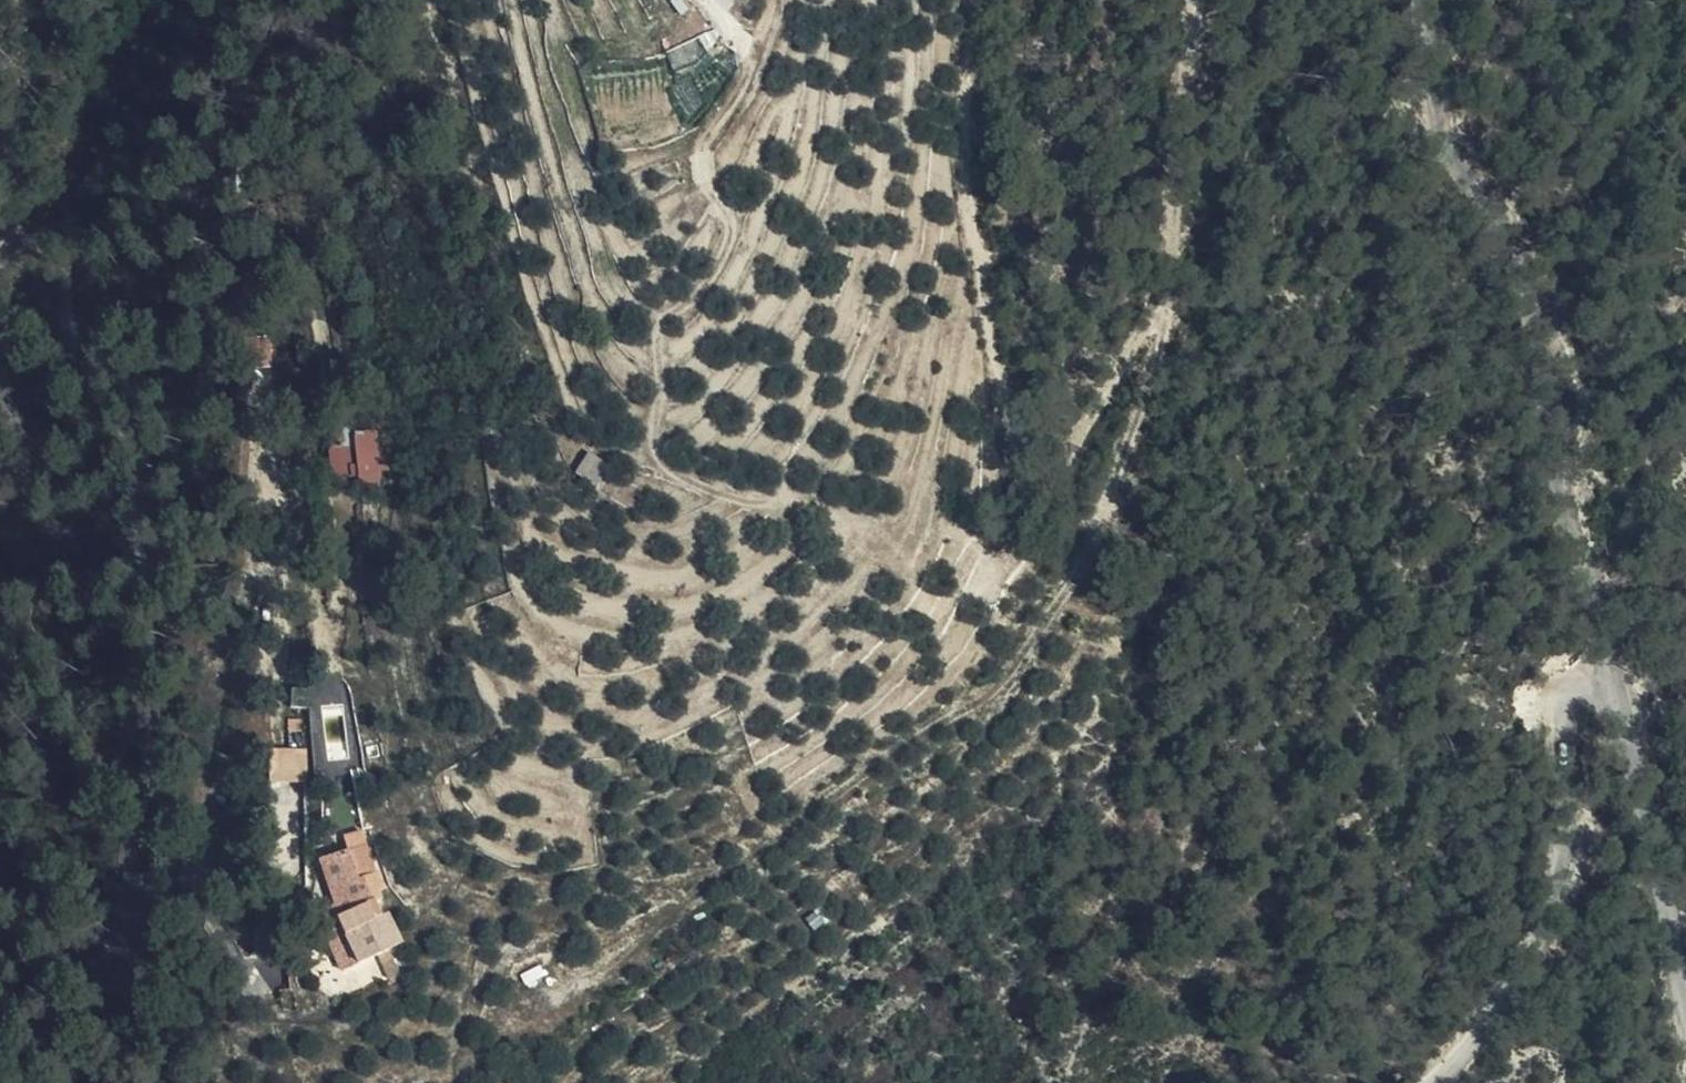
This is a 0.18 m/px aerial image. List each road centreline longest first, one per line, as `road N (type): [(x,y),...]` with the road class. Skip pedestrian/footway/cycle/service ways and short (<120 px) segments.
road 1 (track): [(1199,0),(1167,184),(1170,313),(1080,595),(1004,699),(911,742),(548,996)]
road 2 (residential): [(1685,961),(1634,712),(1615,684),(1589,701),(1565,736),(1555,907),(1482,1034),(1423,1082)]

